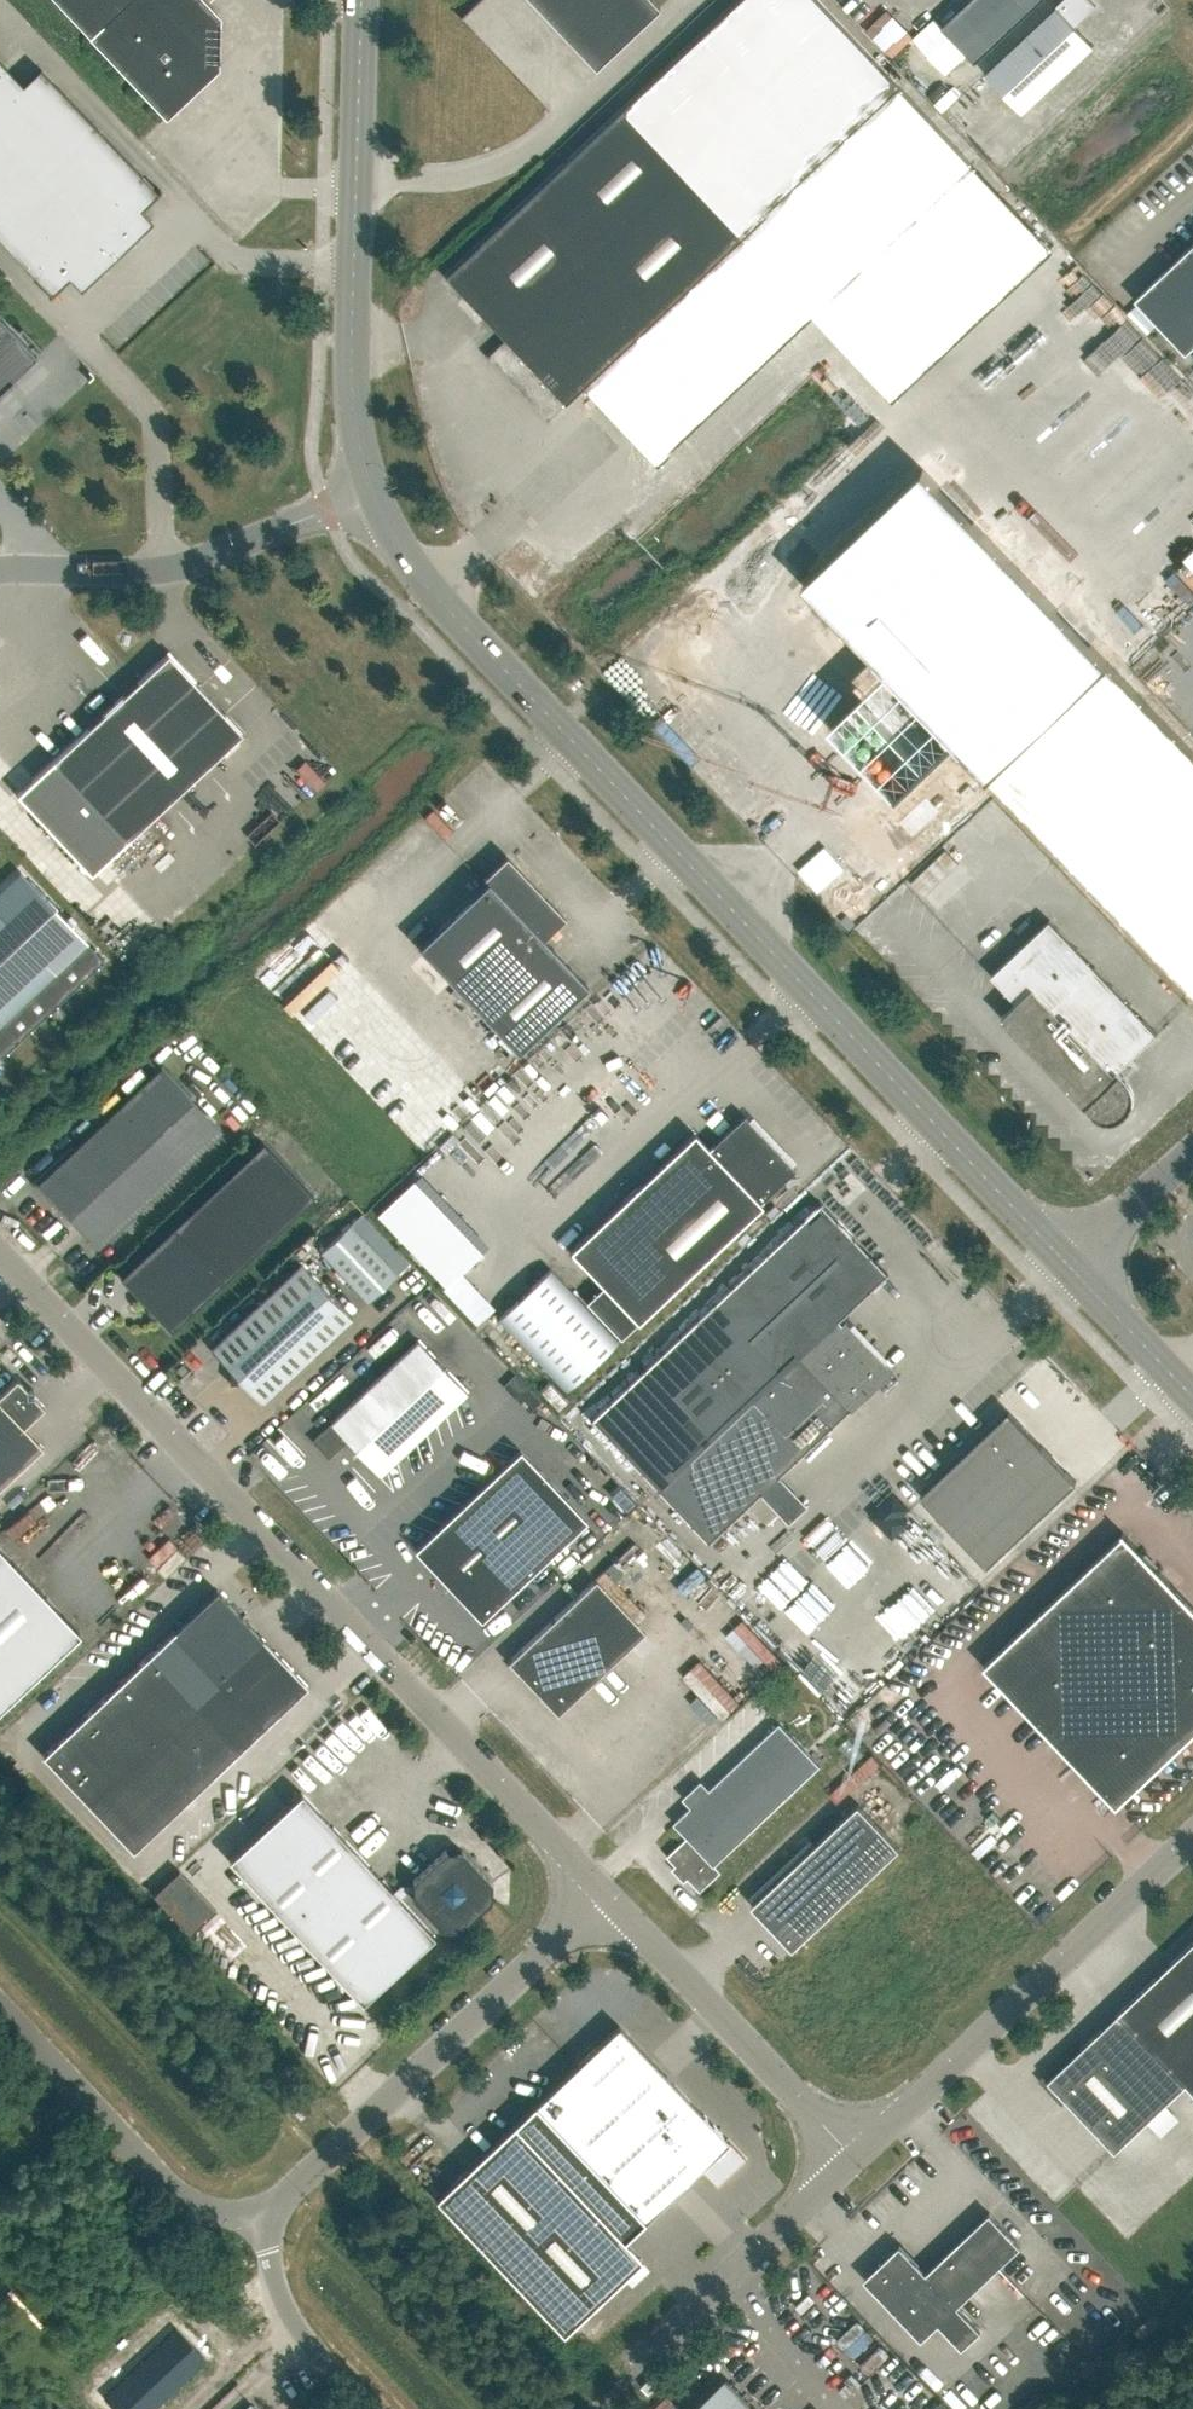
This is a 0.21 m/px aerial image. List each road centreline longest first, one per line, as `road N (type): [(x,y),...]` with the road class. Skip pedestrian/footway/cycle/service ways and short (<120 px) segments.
road 1 (tertiary): [(1068,1266),(489,652),(402,555),(369,488)]
road 2 (unclassified): [(598,1889),(0,1254)]
road 3 (tertiary): [(369,488),(351,417),(361,0)]
road 4 (unclassified): [(258,2212),(325,2158),(598,1889)]
road 5 (unclassified): [(853,2161),(1192,1837)]
road 6 (unclassified): [(0,568),(127,571),(196,559),(369,488)]
road 7 (unclassified): [(853,2161),(598,1889)]
road 8 (unclassified): [(258,2212),(202,2212),(179,2199),(0,2009)]
road 9 (unclassified): [(644,2357),(853,2161)]
road 10 (unclassified): [(370,2408),(290,2316),(258,2212)]
road 11 (tertiary): [(1192,1397),(1068,1266)]
road 12 (unclassified): [(1068,1266),(1192,1149)]

